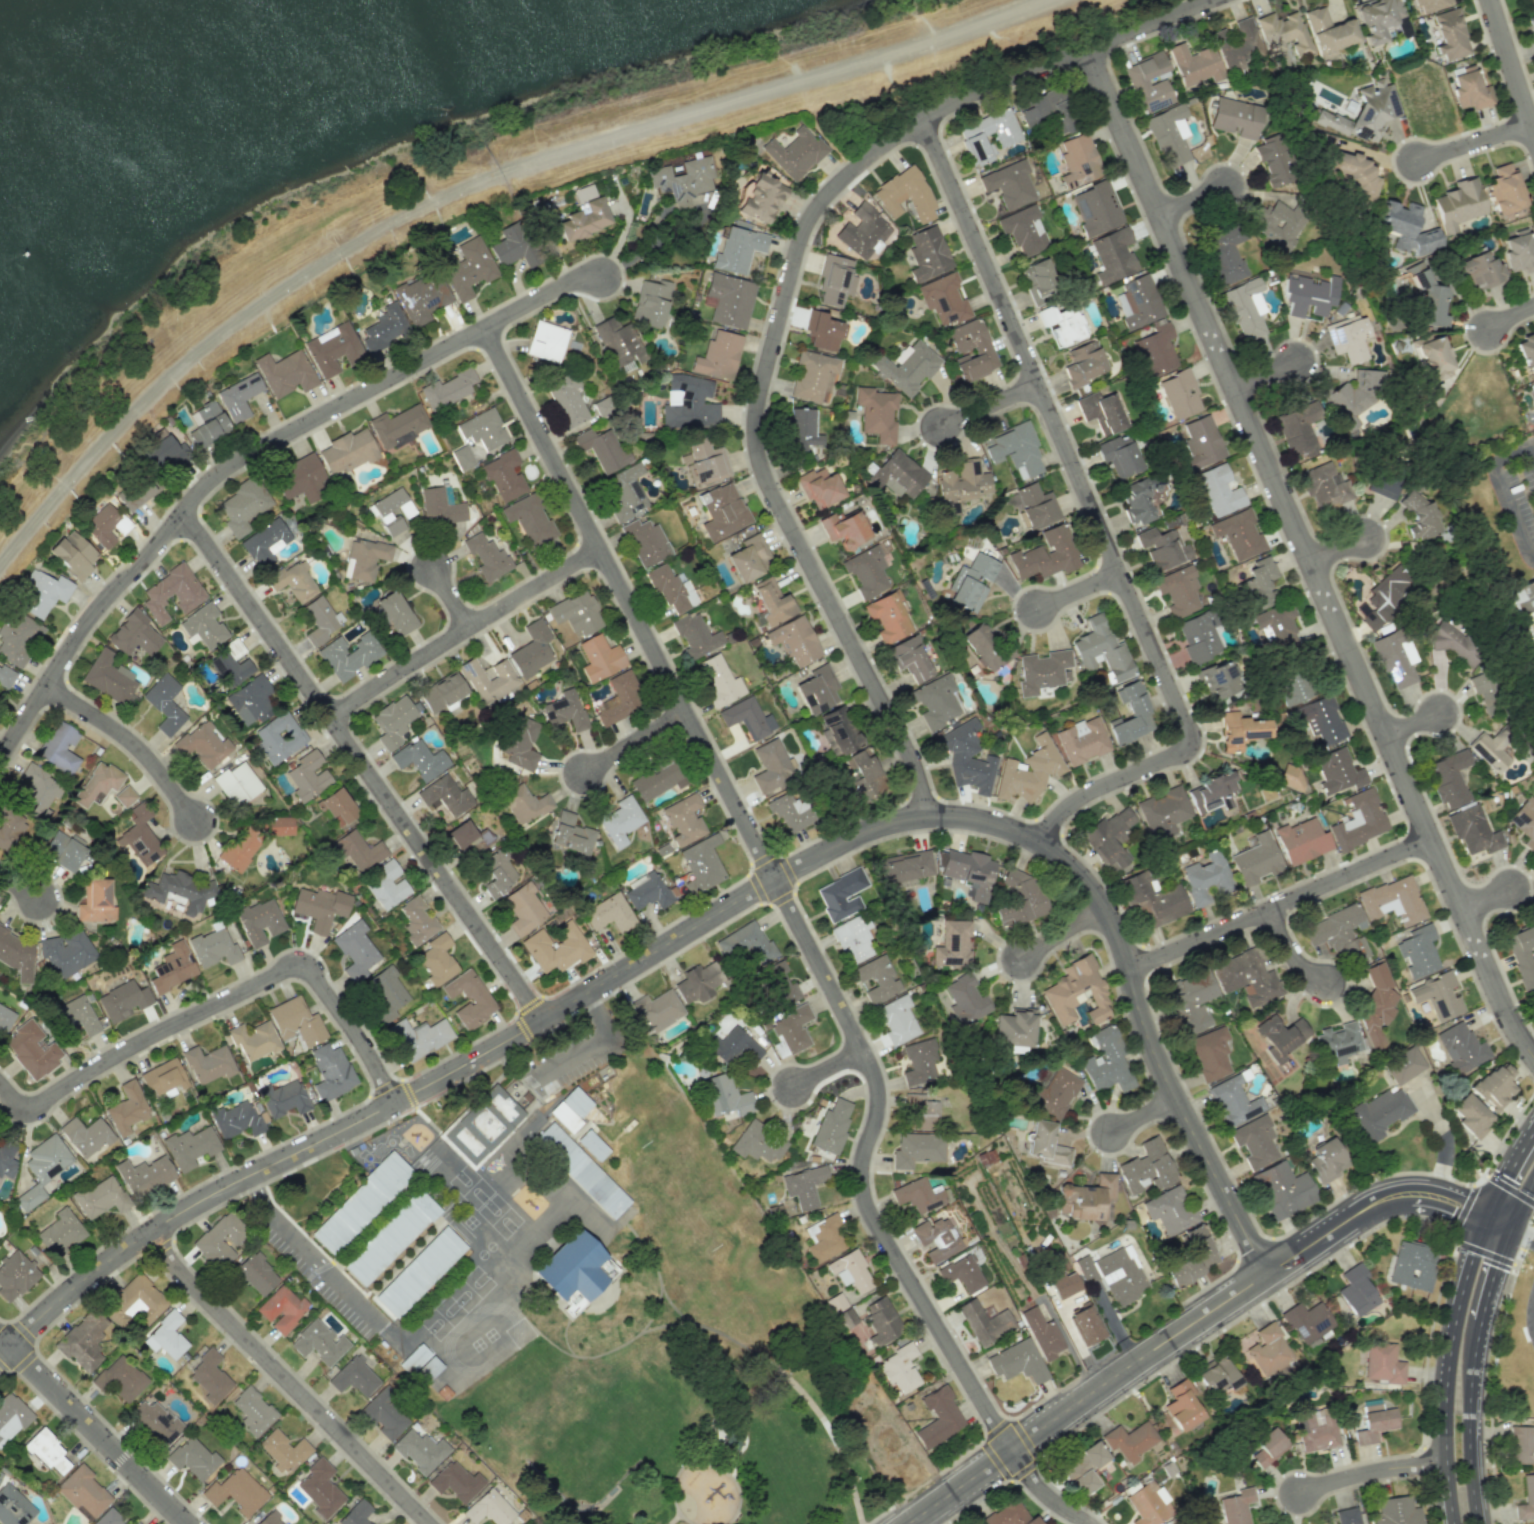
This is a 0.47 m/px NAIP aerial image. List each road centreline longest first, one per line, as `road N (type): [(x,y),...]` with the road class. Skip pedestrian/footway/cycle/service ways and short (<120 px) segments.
road 1 (residential): [(1012,1449),(869,1206),(864,1163),(882,1106),(875,1065),(481,327)]
road 2 (residential): [(930,817),(911,752),(773,493),(762,458),(762,398),(806,236),(853,176),(943,113),(1220,0)]
road 3 (residential): [(1533,1050),(1509,1009),(1090,51)]
road 4 (residential): [(13,1346),(110,1264),(197,1208),(524,1035),(789,873),(878,829),(930,817)]
road 5 (residential): [(926,123),(1194,746),(1096,793),(1039,840)]
road 6 (residential): [(0,759),(74,634),(213,474),(564,282),(602,278)]
road 7 (residential): [(1485,1218),(1427,1194),(1375,1204),(908,1523)]
road 8 (residential): [(182,513),(547,1021)]
road 9 (residential): [(930,817),(996,822),(1039,840),(1075,865),(1109,906),(1162,1062),(1270,1274)]
road 10 (residential): [(0,1085),(26,1109),(282,967),(303,966),(398,1105)]
road 11 (residential): [(156,1233),(193,1284),(430,1523)]
road 12 (residential): [(1134,969),(1435,840)]
road 13 (residential): [(326,716),(597,545)]
road 14 (tertiary): [(1485,1218),(1460,1294),(1446,1377),(1452,1523)]
road 15 (residential): [(189,1523),(13,1346)]
road 16 (tertiary): [(1474,1523),(1467,1433),(1480,1321)]
road 17 (residential): [(44,685),(136,746),(194,816)]
road 18 (residential): [(1444,1462),(1364,1474),(1301,1495)]
road 19 (residential): [(1490,0),(1533,132)]

